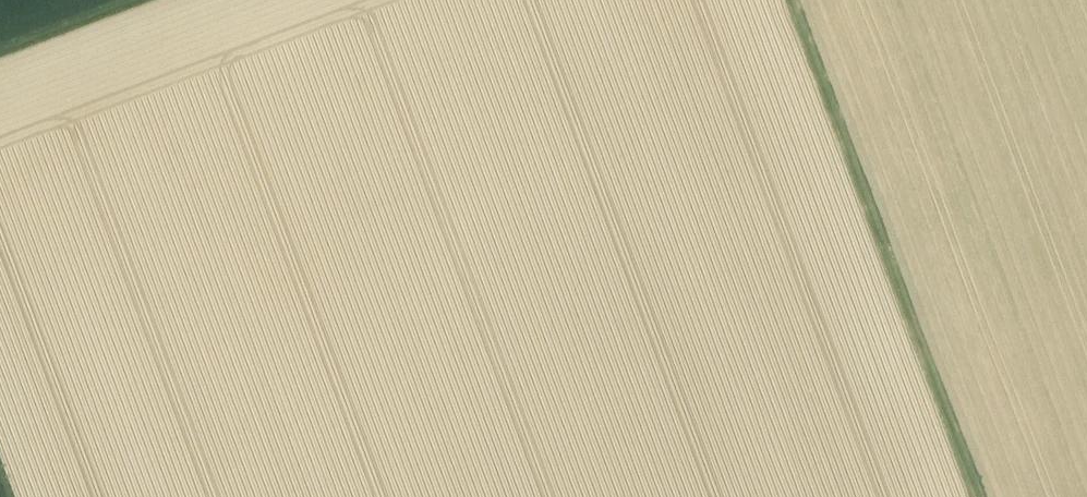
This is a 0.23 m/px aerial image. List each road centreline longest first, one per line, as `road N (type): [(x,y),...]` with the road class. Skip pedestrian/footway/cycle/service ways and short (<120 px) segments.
road 1 (track): [(794,0),(982,496)]
road 2 (track): [(143,0),(0,54)]

